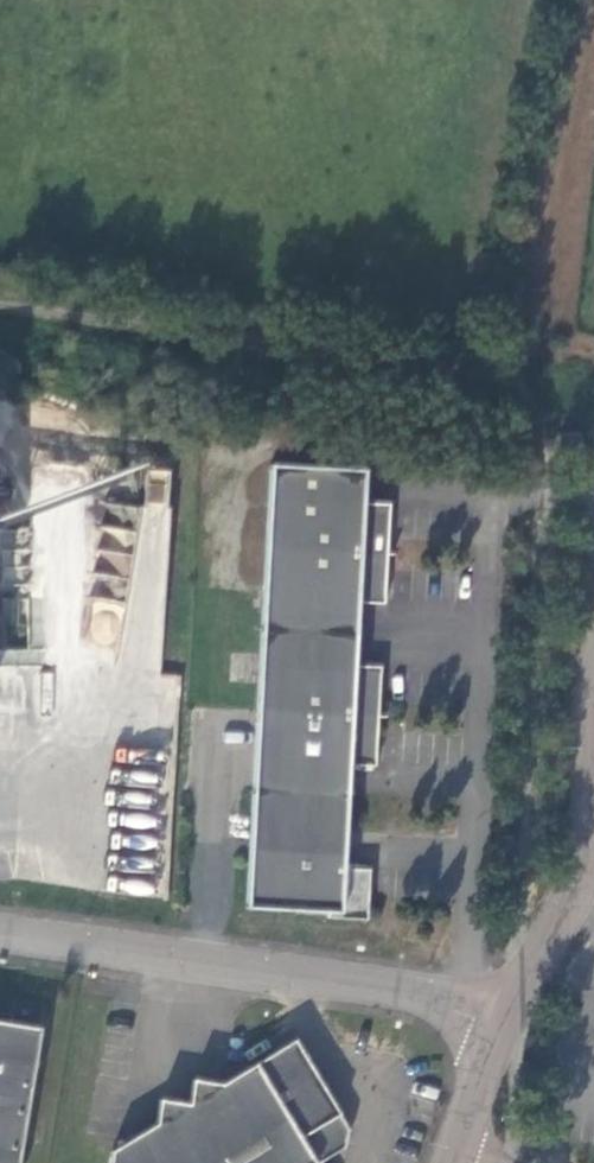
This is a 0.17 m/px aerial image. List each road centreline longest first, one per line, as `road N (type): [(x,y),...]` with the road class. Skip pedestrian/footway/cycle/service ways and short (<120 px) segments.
road 1 (unclassified): [(498,1036),(446,1008),(383,990),(0,940)]
road 2 (unclassified): [(498,1036),(592,851),(593,741)]
road 3 (unclassified): [(454,1162),(498,1036)]

